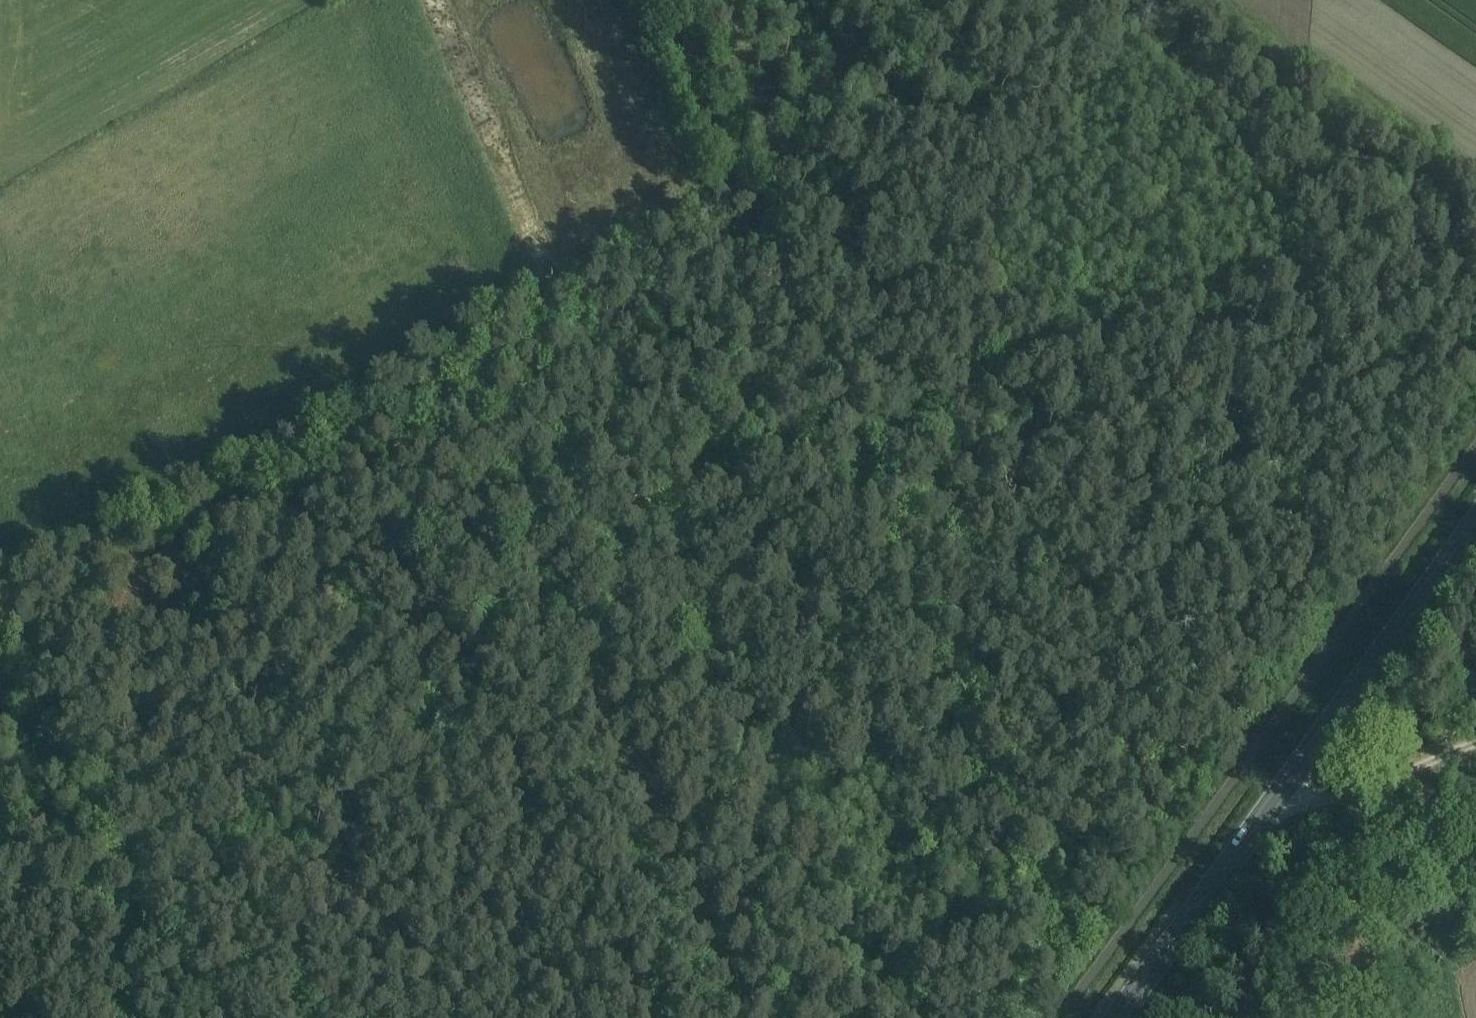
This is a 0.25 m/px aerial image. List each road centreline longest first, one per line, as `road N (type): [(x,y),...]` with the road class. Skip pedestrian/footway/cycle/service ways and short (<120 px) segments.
road 1 (track): [(1069,1017),(671,0)]
road 2 (secondary): [(1113,1017),(1475,521)]

